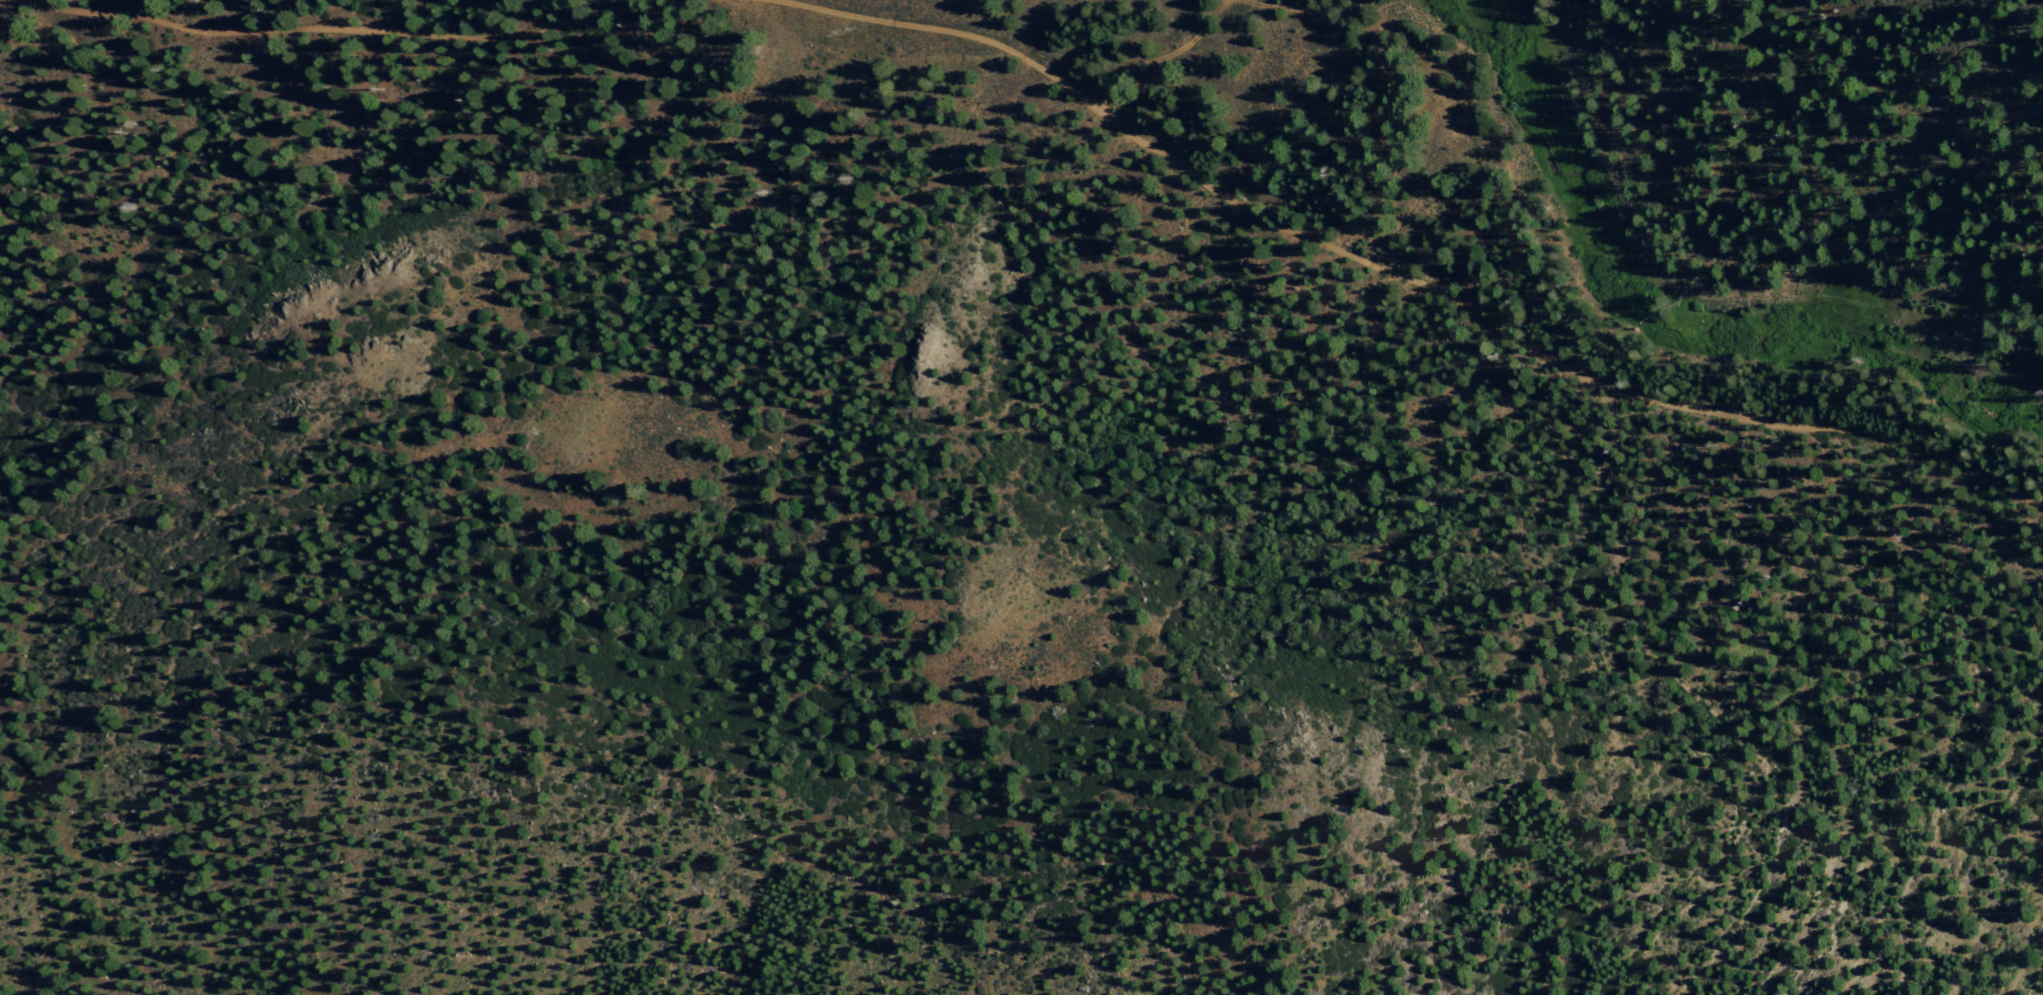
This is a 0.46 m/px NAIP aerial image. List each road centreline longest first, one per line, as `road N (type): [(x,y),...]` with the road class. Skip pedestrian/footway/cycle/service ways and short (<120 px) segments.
road 1 (track): [(2042,501),(1867,430),(1781,422),(1605,387),(1445,292),(1263,221),(1015,50),(970,32),(788,0)]
road 2 (track): [(627,0),(564,29),(498,37),(199,29),(19,0)]

